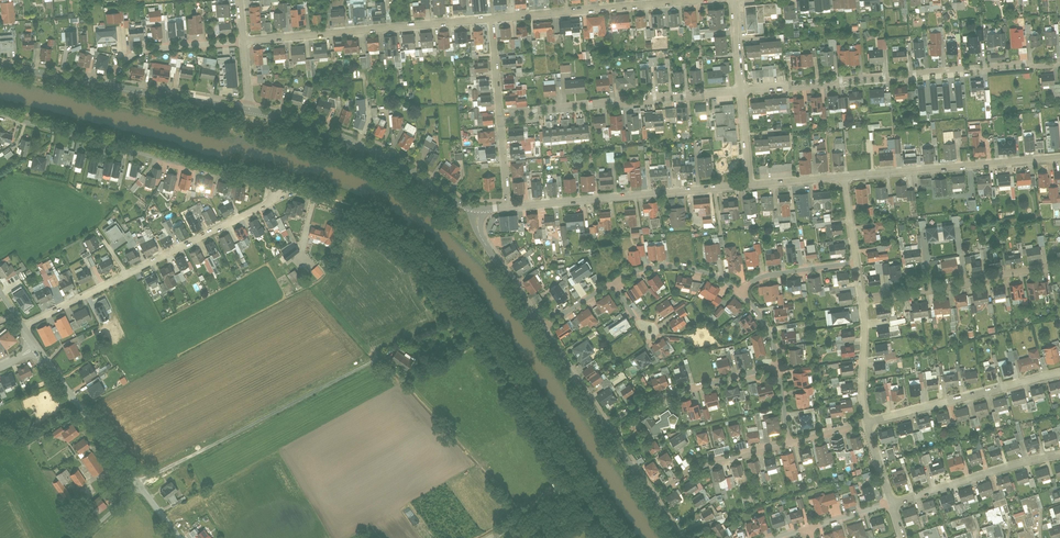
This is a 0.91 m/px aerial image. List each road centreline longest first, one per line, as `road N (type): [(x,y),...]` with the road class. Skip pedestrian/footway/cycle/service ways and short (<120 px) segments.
road 1 (residential): [(0,112),(280,187)]
road 2 (residential): [(790,87),(1059,62)]
road 3 (tertiary): [(250,110),(0,64)]
road 4 (tertiary): [(479,211),(350,139),(250,110)]
road 5 (residential): [(492,19),(243,42)]
road 6 (residential): [(508,206),(749,185)]
road 7 (residential): [(845,177),(1059,158)]
road 8 (residential): [(500,114),(704,95)]
road 9 (residential): [(862,300),(1059,266)]
road 10 (residential): [(867,423),(1059,372)]
road 11 (residential): [(685,2),(492,19)]
road 12 (residential): [(605,424),(640,403),(777,366)]
road 13 (residential): [(127,275),(268,204),(280,187)]
road 14 (residential): [(892,503),(1059,455)]
road 15 (residential): [(652,495),(692,470),(790,443)]
road 16 (residential): [(612,283),(646,269),(682,267),(742,292)]
road 17 (tertiary): [(542,329),(485,241),(479,211)]
road 18 (residential): [(243,42),(144,50),(119,68)]
road 19 (residential): [(742,292),(765,276),(857,262)]
road 20 (residential): [(862,300),(866,421)]

